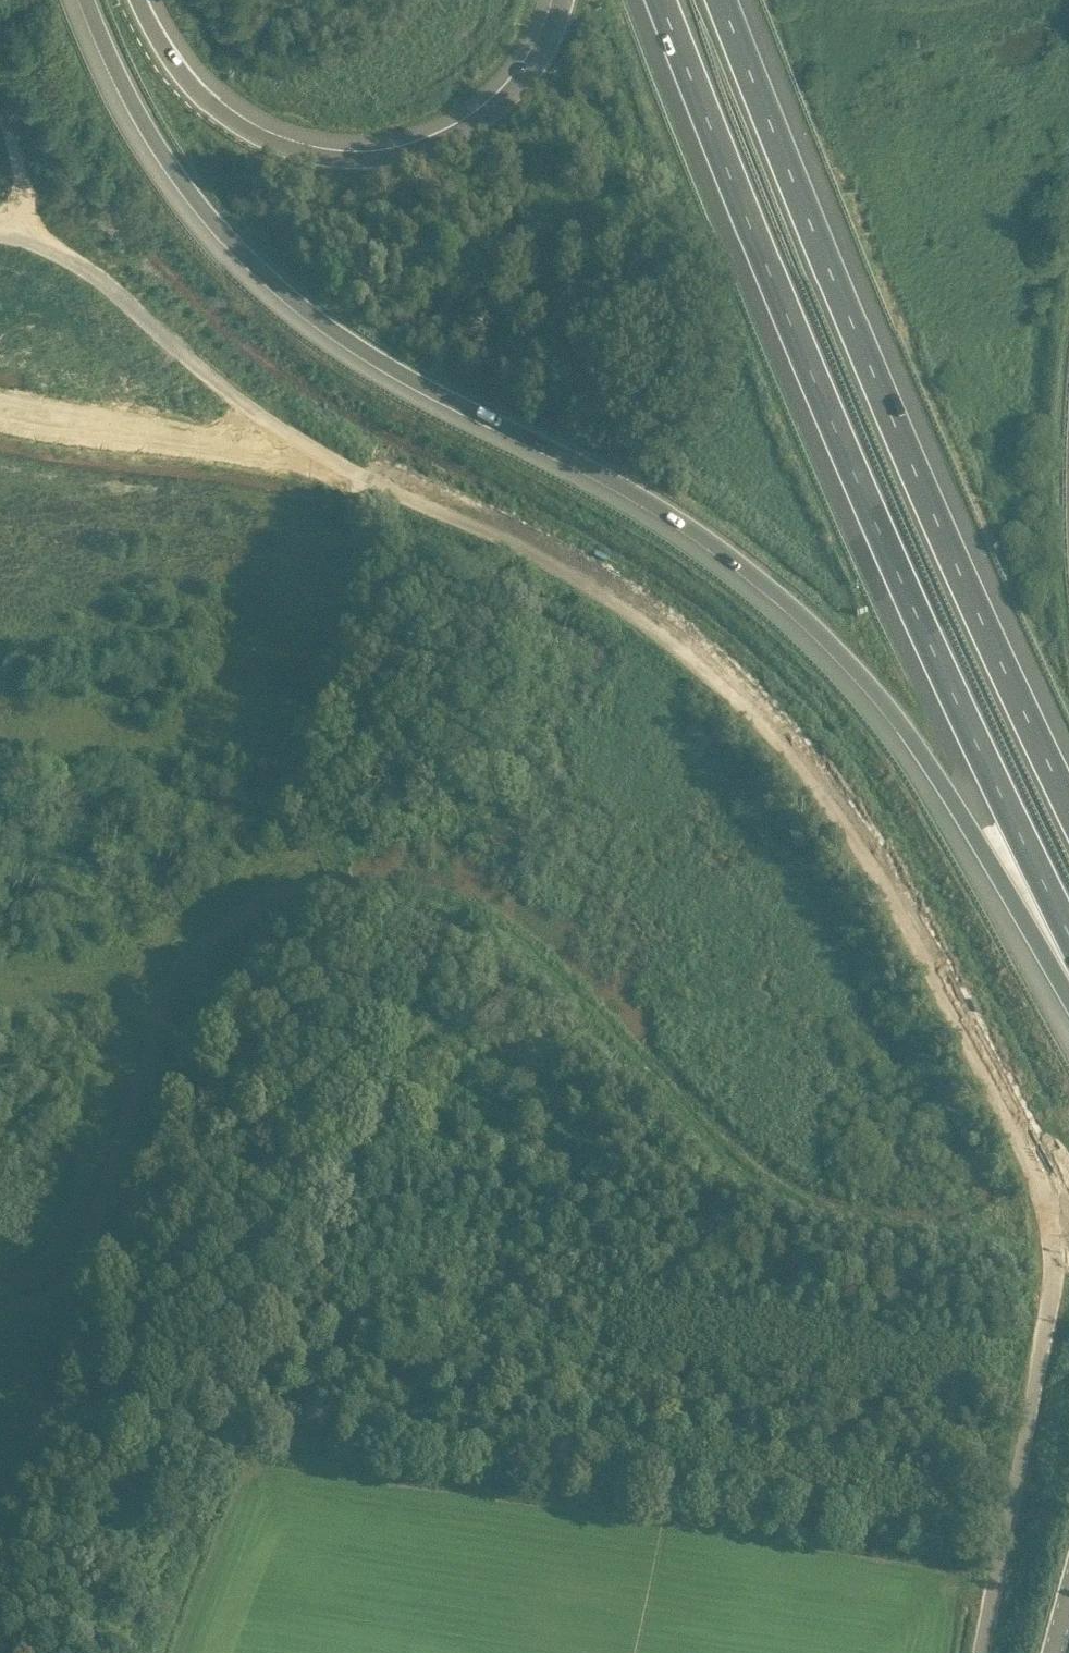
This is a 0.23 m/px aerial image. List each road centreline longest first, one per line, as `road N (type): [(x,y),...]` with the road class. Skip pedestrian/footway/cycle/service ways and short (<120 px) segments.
road 1 (unclassified): [(982,1652),(1055,1294),(1054,1244),(1042,1189),(911,937),(824,796),(746,709),(652,632),(509,544),(313,453),(0,408)]
road 2 (motorway): [(0,331),(446,393),(539,421),(667,486),(759,551),(869,664),(1068,967)]
road 3 (motorway): [(667,0),(837,435),(1068,934)]
road 4 (motorway): [(1068,804),(888,412),(729,0)]
road 5 (motorway): [(534,0),(478,133),(406,215),(332,268),(222,307),(138,314),(0,286)]

